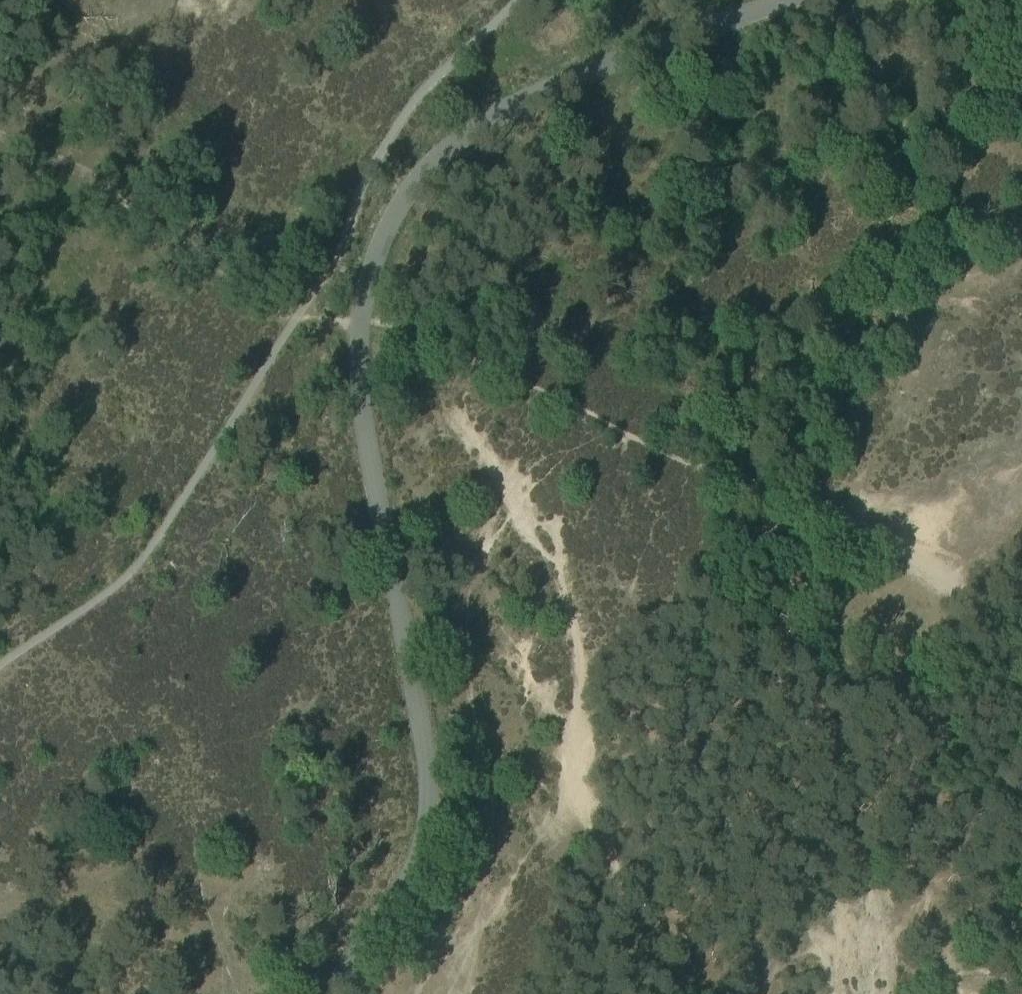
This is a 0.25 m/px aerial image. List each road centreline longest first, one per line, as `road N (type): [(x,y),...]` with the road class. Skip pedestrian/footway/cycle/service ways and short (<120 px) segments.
road 1 (unclassified): [(323,993),(382,927),(412,874),(427,825),(422,743),(366,452),(356,354),(356,325),(381,235),(401,199),(451,147),(497,114),(785,0)]

